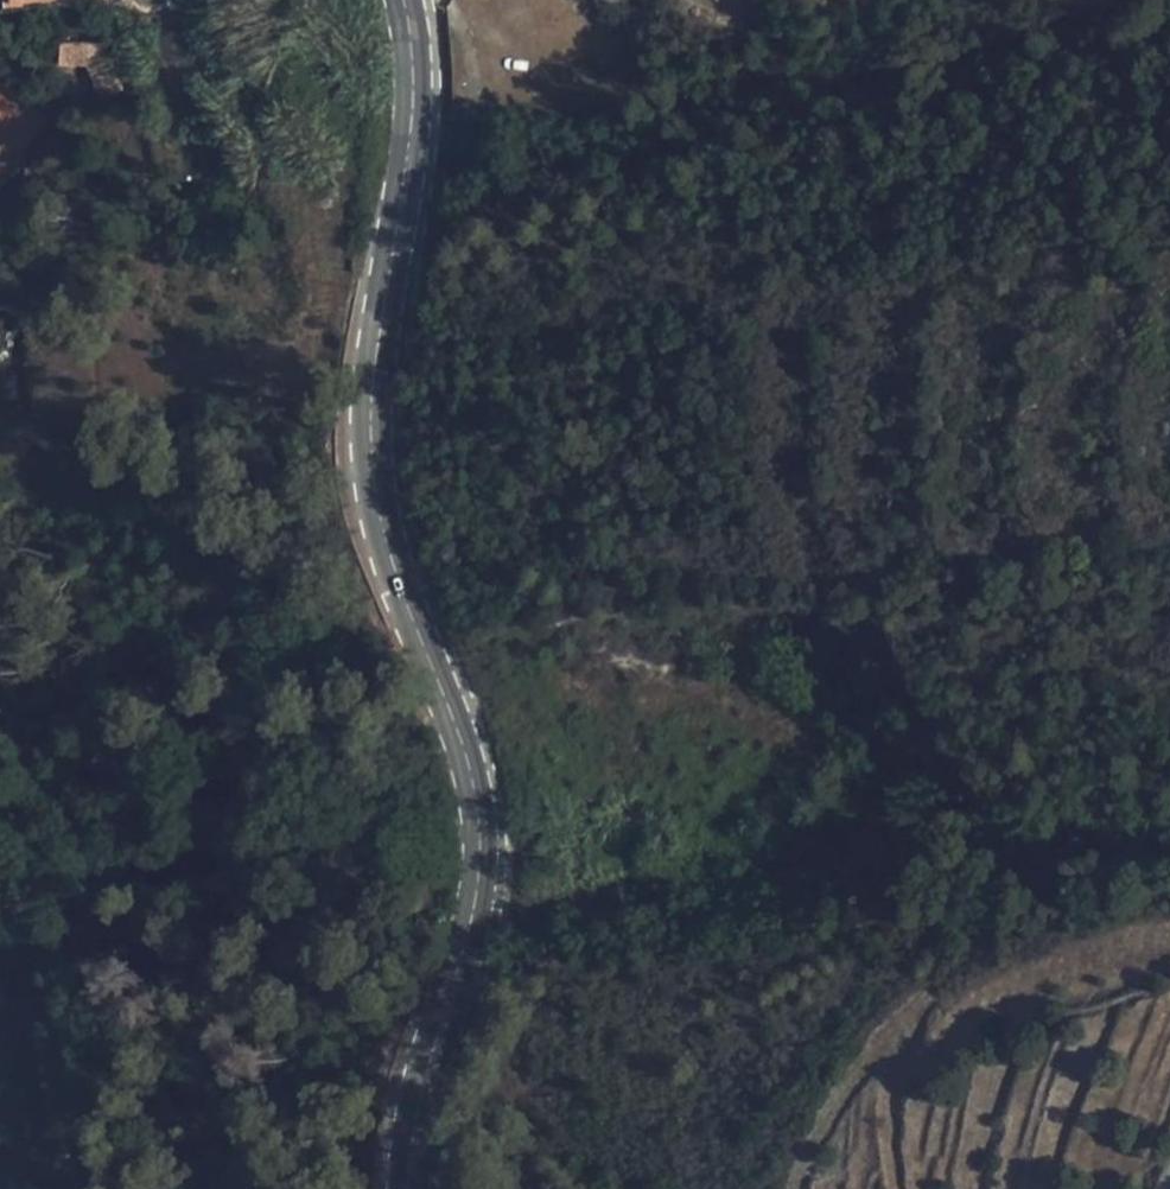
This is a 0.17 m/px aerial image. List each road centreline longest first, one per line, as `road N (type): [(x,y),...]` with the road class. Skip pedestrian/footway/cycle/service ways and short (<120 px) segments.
road 1 (tertiary): [(404,0),(413,28),(407,149),(371,461),(389,552),(477,801),(475,894),(434,1056),(415,1188)]

